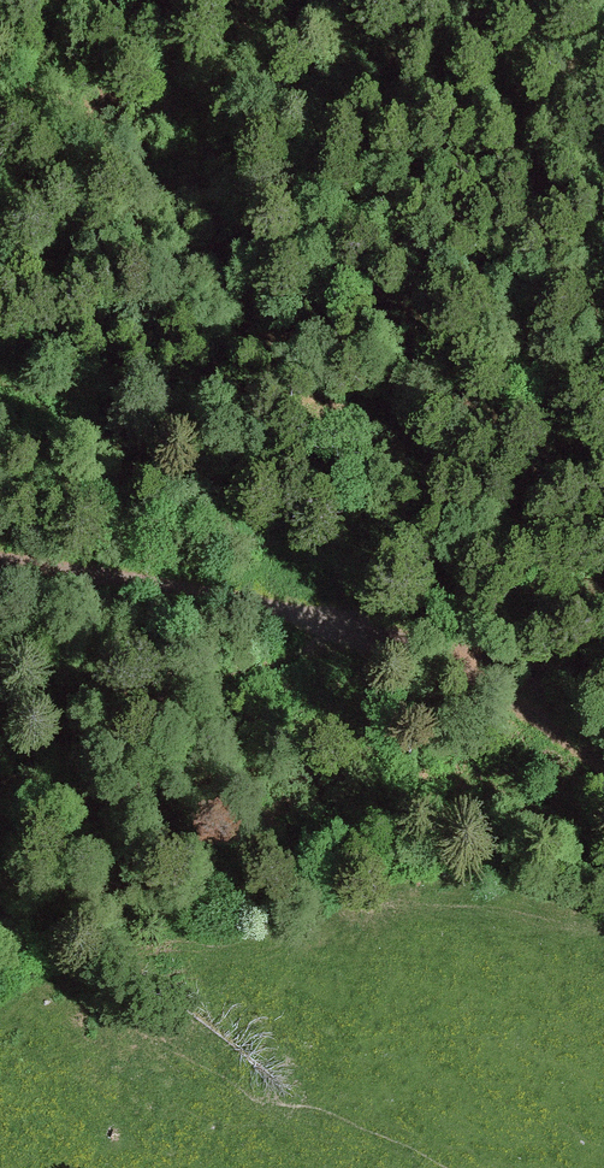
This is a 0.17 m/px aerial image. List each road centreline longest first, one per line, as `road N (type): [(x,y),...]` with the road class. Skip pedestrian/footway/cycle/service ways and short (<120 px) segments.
road 1 (track): [(603,770),(210,506),(0,388)]
road 2 (track): [(603,613),(576,612),(456,645),(419,647),(0,561)]

